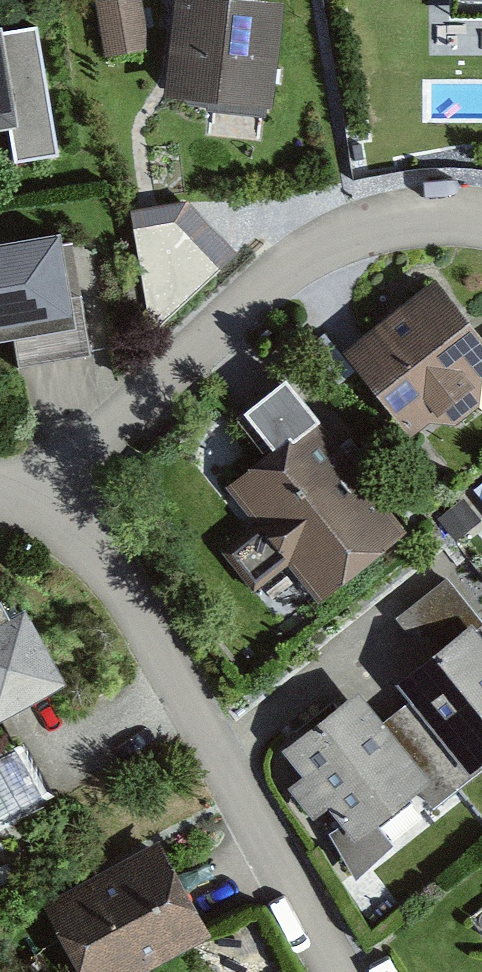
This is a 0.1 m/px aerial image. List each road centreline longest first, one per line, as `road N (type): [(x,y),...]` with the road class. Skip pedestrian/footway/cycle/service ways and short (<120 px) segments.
road 1 (residential): [(35,500),(85,537),(123,581),(338,971)]
road 2 (residential): [(481,220),(423,216),(358,229),(293,261),(35,500)]

